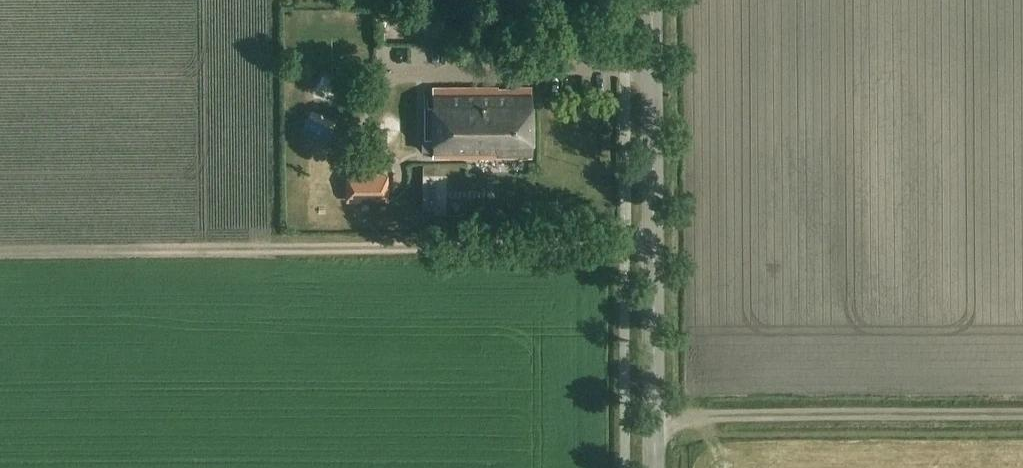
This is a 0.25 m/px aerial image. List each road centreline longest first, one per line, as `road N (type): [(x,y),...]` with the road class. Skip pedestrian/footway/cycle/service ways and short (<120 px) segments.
road 1 (track): [(653,243),(0,249)]
road 2 (tertiary): [(654,467),(651,0)]
road 3 (track): [(654,425),(1022,420)]

